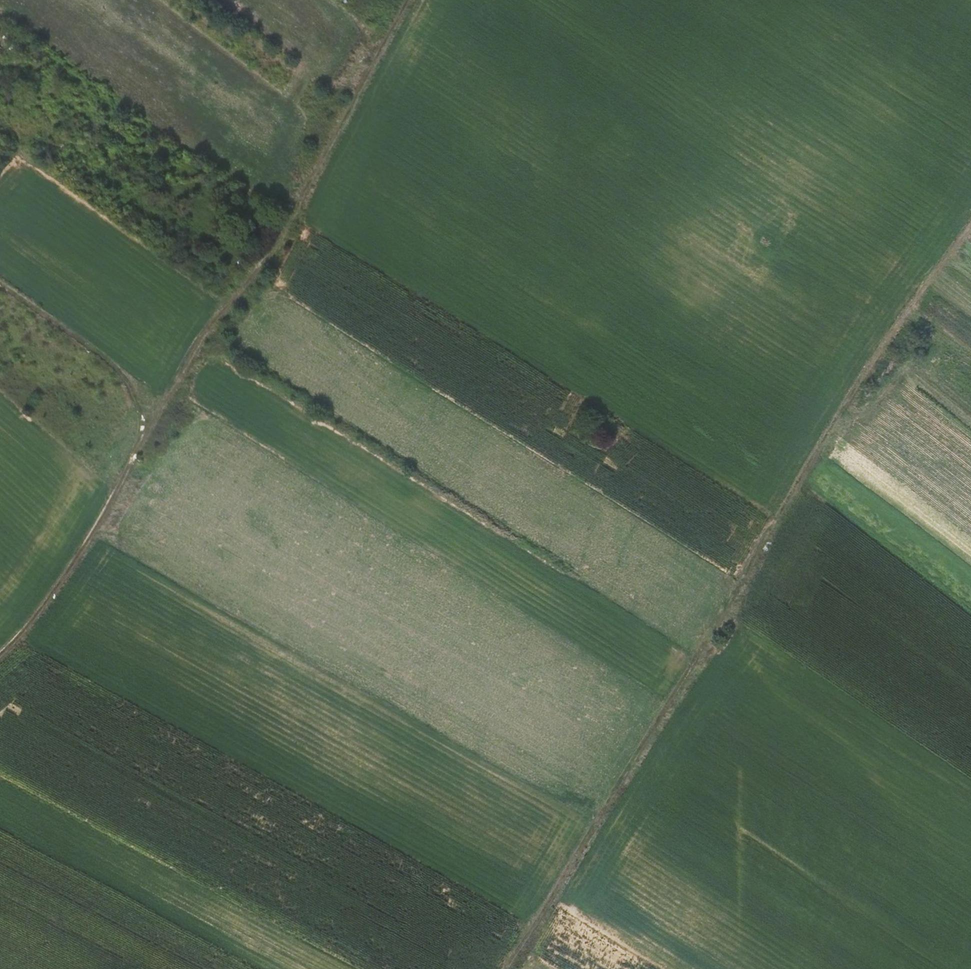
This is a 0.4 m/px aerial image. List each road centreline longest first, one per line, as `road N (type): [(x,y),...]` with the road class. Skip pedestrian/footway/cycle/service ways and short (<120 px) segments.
road 1 (track): [(970,237),(752,565),(508,968)]
road 2 (track): [(406,0),(273,254),(189,359),(108,512),(0,656)]

